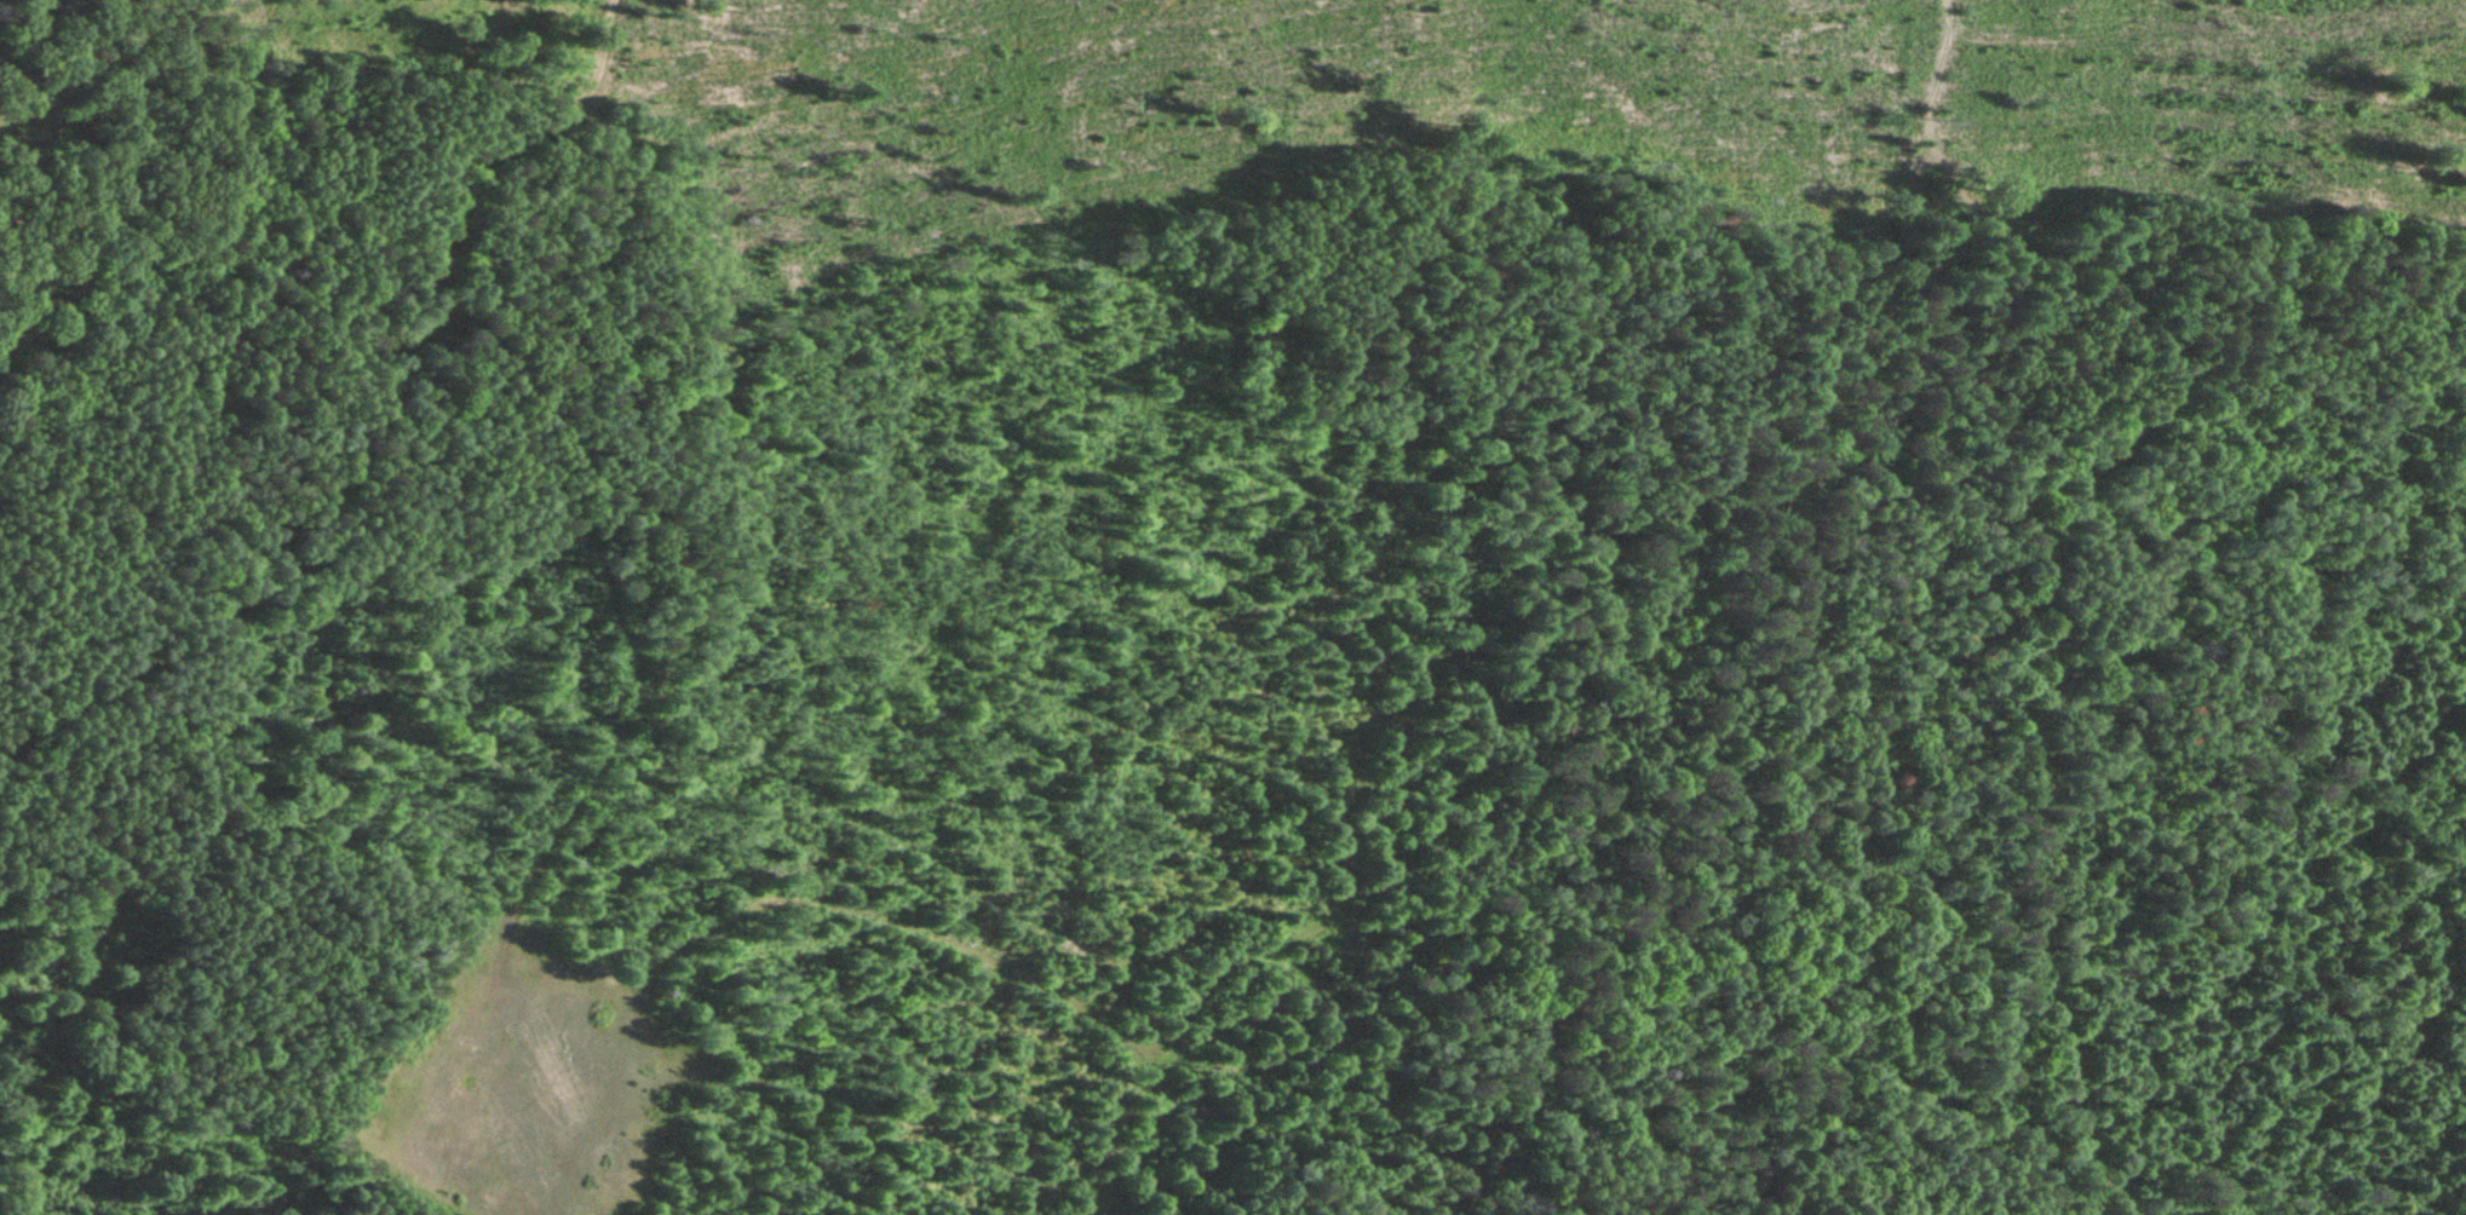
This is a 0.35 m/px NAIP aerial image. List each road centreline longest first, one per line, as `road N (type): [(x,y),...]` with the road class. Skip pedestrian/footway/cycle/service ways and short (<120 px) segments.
road 1 (track): [(0,738),(84,719),(236,600),(357,456),(427,319),(464,182),(588,113),(620,0)]
road 2 (track): [(1933,155),(1955,16),(1951,0)]

